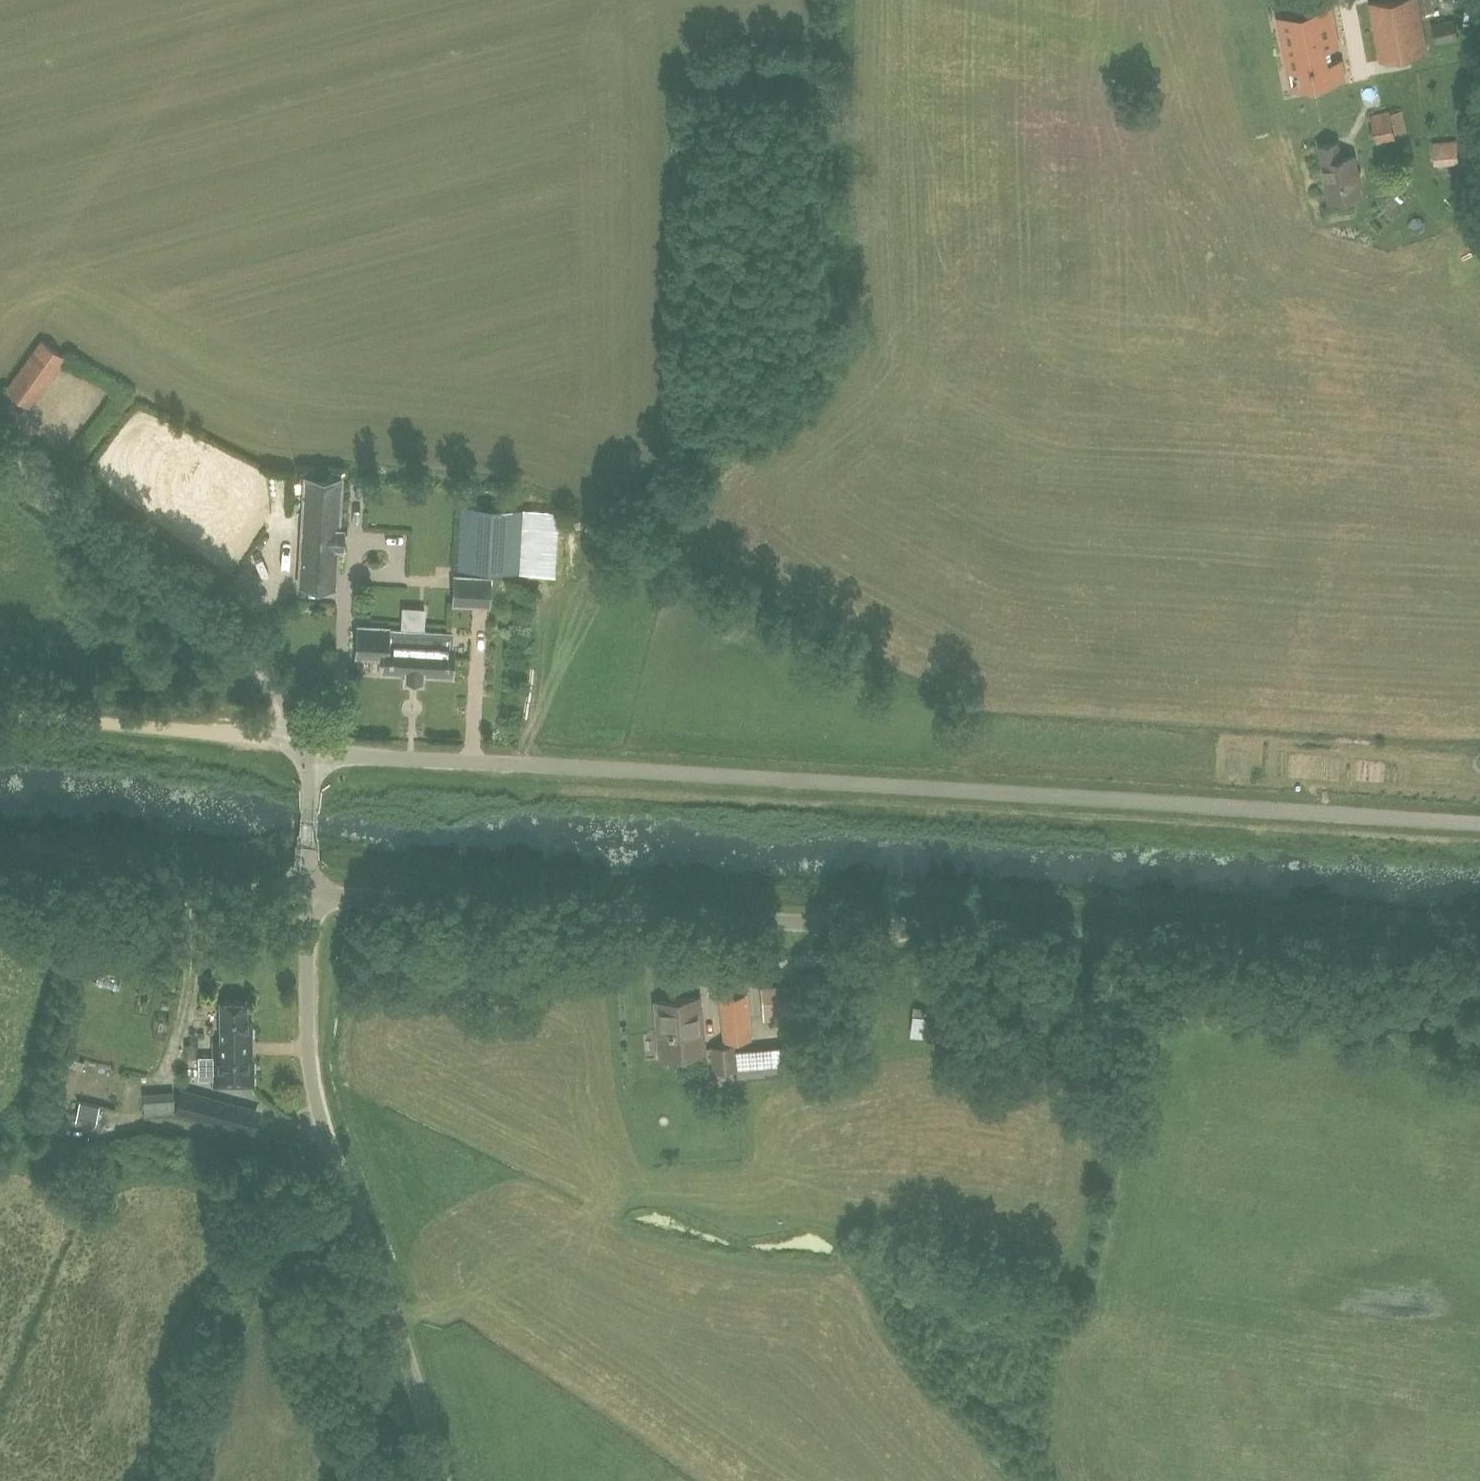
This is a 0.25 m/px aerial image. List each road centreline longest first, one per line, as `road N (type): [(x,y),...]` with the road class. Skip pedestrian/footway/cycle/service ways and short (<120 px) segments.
road 1 (unclassified): [(1479,960),(308,893)]
road 2 (unclassified): [(1479,822),(388,759),(310,747)]
road 3 (unclassified): [(440,1480),(319,1105),(308,893)]
road 4 (unclassified): [(310,747),(247,643),(0,455)]
road 5 (track): [(310,747),(0,715)]
road 6 (unclassified): [(308,893),(0,874)]
road 7 (unclassified): [(308,893),(310,747)]

